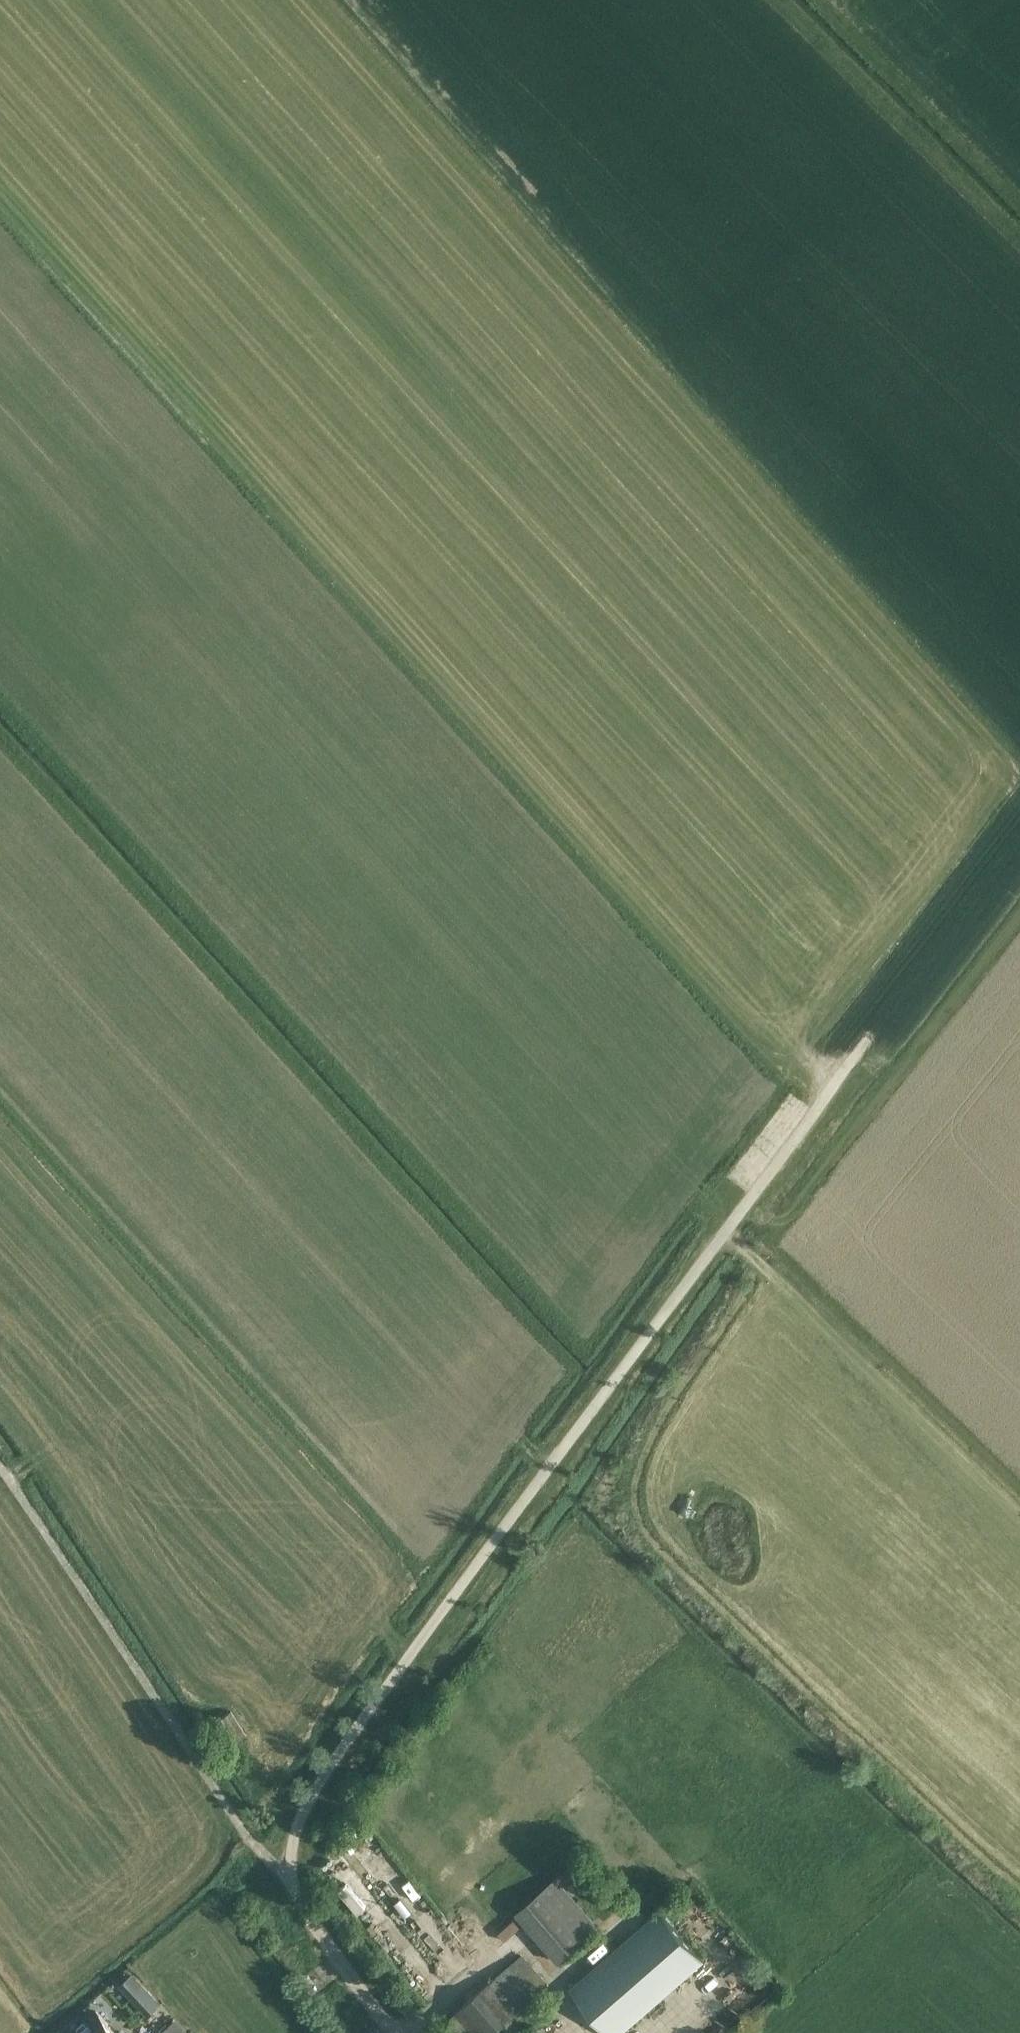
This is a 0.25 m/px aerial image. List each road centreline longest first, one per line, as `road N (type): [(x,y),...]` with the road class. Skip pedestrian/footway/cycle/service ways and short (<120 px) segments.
road 1 (unclassified): [(394,2032),(318,1932),(287,1875),(308,1795),(863,1035)]
road 2 (track): [(287,1875),(253,1844),(195,1762),(0,1465)]

